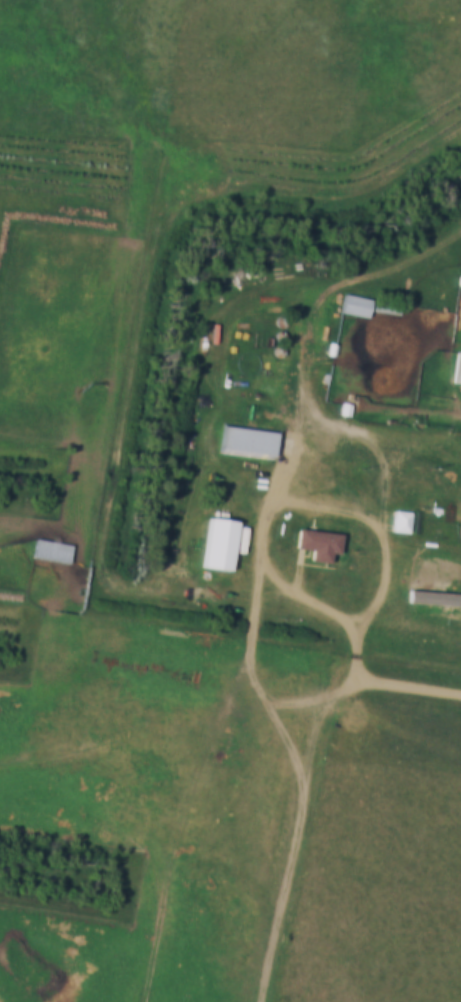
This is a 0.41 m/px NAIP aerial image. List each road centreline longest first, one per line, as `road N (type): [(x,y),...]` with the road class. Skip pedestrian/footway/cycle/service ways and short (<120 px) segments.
road 1 (track): [(356,680),(323,698),(0,769)]
road 2 (track): [(279,704),(259,694),(247,659),(261,542)]

